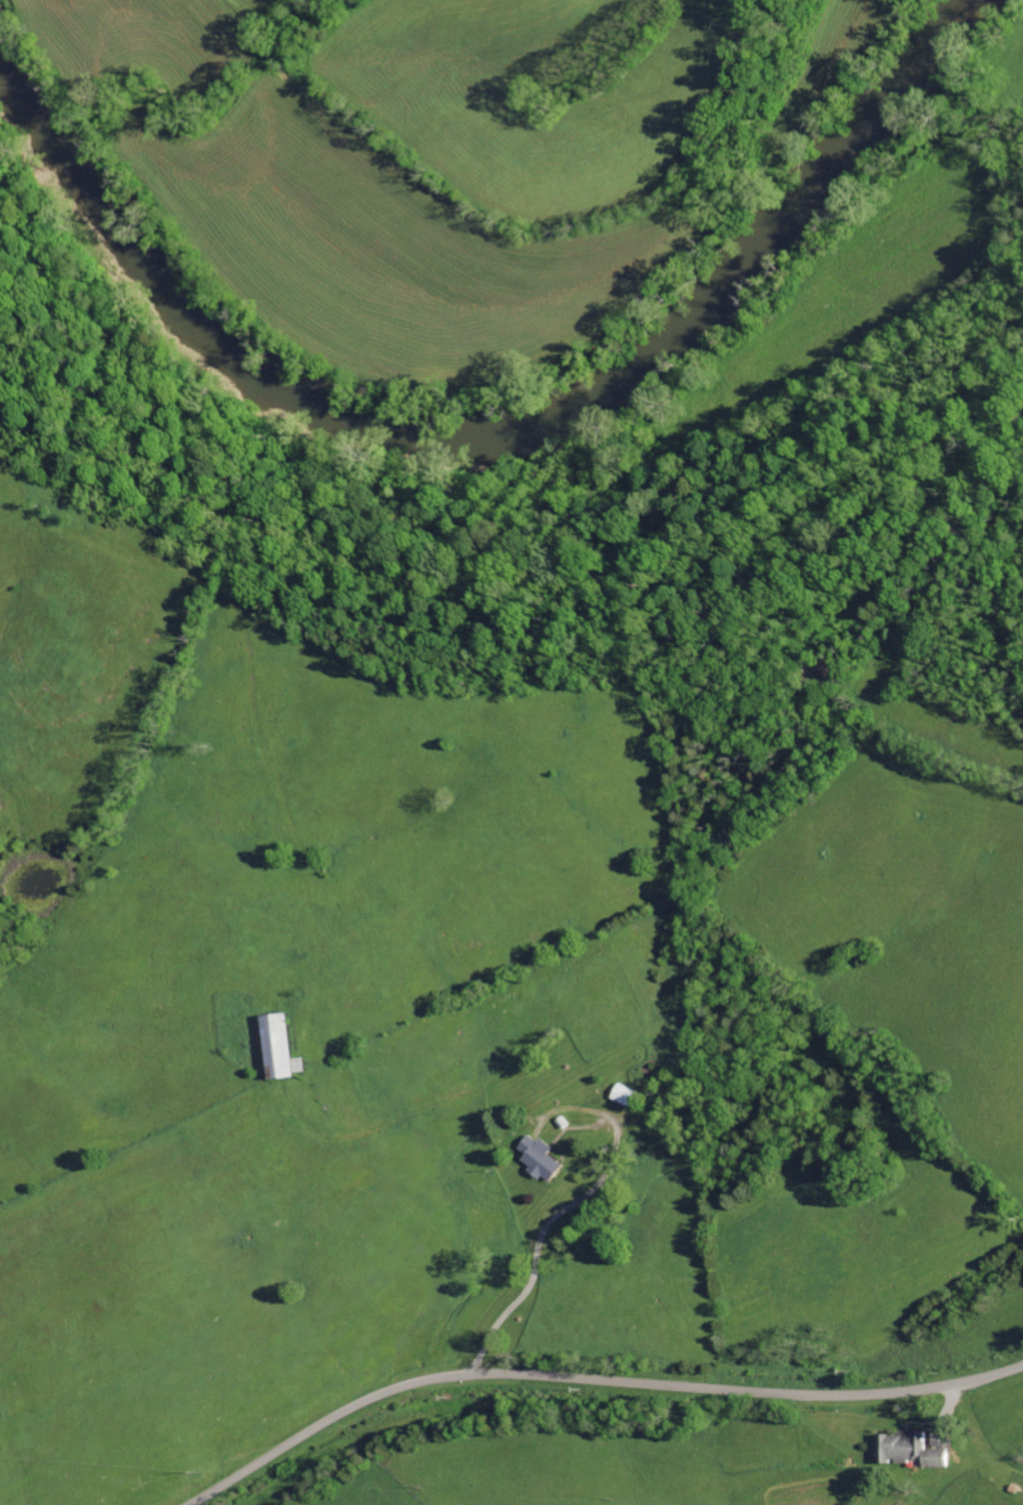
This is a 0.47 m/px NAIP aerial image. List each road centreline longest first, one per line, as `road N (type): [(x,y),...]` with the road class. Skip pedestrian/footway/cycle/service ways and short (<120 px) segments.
road 1 (residential): [(1022,1364),(954,1384),(870,1394),(519,1374),(437,1378),(358,1402),(187,1504)]

